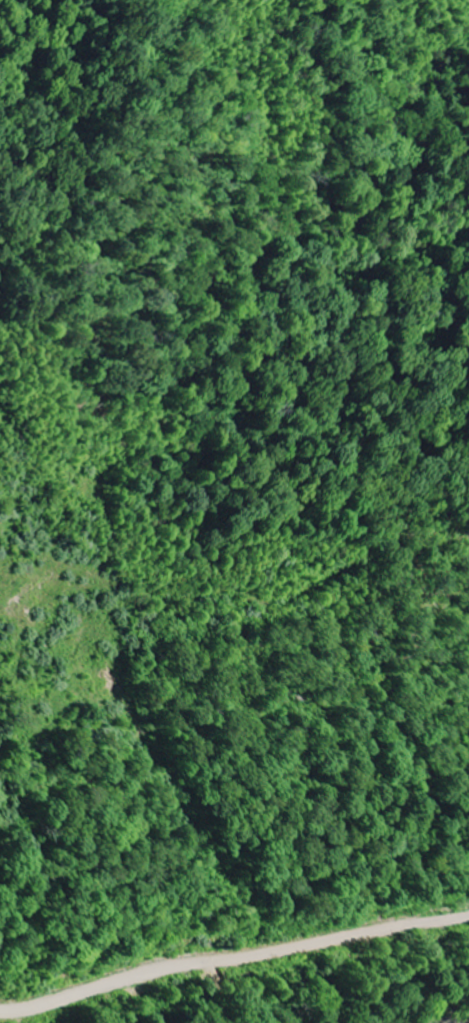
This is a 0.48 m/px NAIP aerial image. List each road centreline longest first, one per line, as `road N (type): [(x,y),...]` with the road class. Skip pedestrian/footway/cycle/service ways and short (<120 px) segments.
road 1 (residential): [(0,921),(67,912),(252,848),(334,794),(468,758)]

